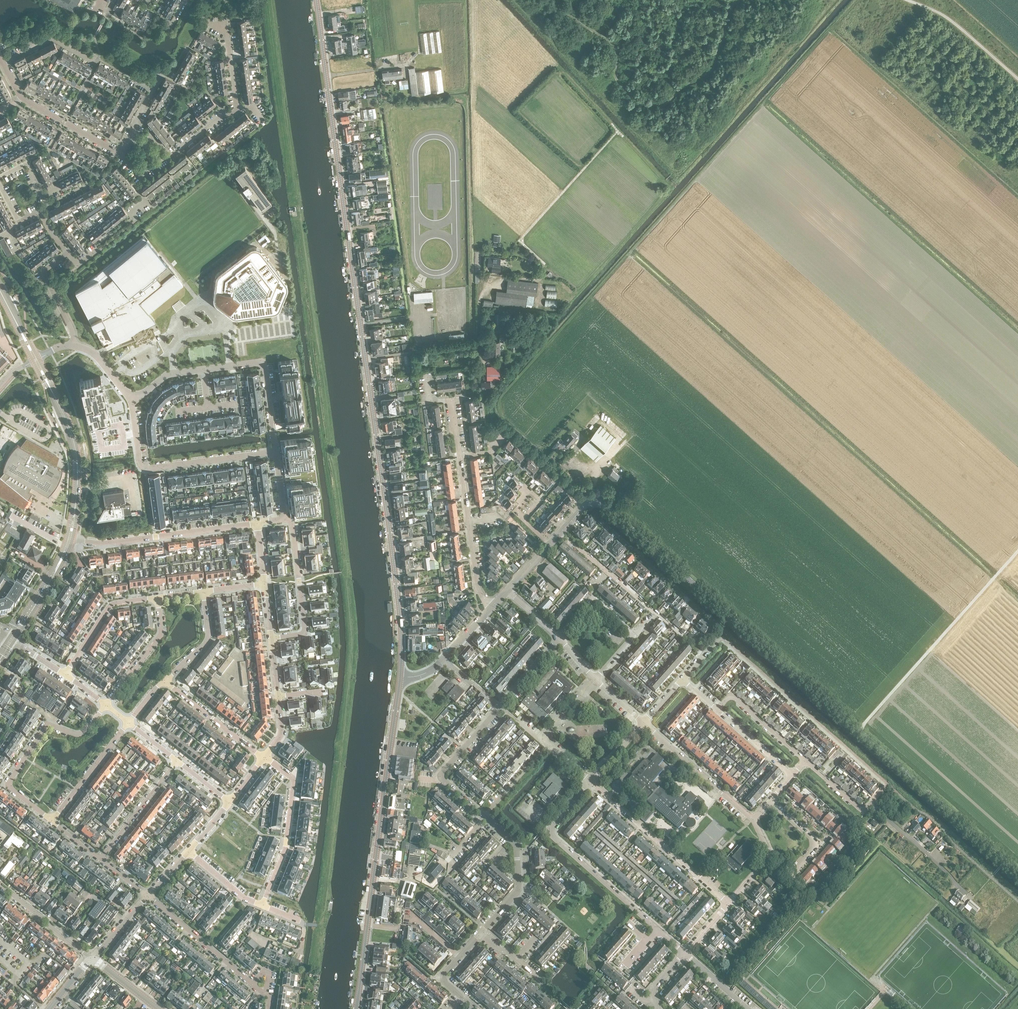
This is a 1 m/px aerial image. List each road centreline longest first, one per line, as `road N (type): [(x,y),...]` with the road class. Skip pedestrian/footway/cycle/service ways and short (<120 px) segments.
road 1 (tertiary): [(400,677),(395,571),(316,0)]
road 2 (tertiary): [(1017,872),(609,508),(589,505),(561,531)]
road 3 (tertiary): [(357,1008),(400,677)]
road 4 (track): [(859,730),(1017,550)]
road 5 (residential): [(275,452),(263,362),(169,374),(133,398)]
road 6 (residential): [(106,705),(81,734),(47,724),(10,781),(52,820)]
road 7 (residential): [(70,539),(100,543),(258,523)]
road 8 (secondary): [(70,539),(75,447),(36,359)]
road 9 (residential): [(729,904),(592,783)]
road 10 (residential): [(441,777),(560,639)]
road 11 (residential): [(264,758),(294,783),(285,850),(263,906)]
road 12 (residential): [(121,152),(141,177),(236,108)]
road 13 (residential): [(271,638),(305,628),(292,525),(284,519)]
road 14 (residential): [(550,830),(658,930)]
road 15 (residential): [(643,722),(753,819)]
road 16 (residential): [(480,934),(520,889),(518,849),(486,820)]
road 17 (residential): [(252,984),(147,896)]
road 18 (residential): [(66,674),(110,605),(159,598)]
road 19 (residential): [(106,705),(162,634),(159,598)]
road 20 (residential): [(264,758),(164,681)]
road 21 (residential): [(656,613),(561,531)]
road 22 (residential): [(52,820),(129,722)]
road 23 (residential): [(236,108),(227,31),(204,21),(207,0)]
road 24 (residential): [(275,452),(153,468)]
road 25 (residential): [(99,858),(176,763)]

